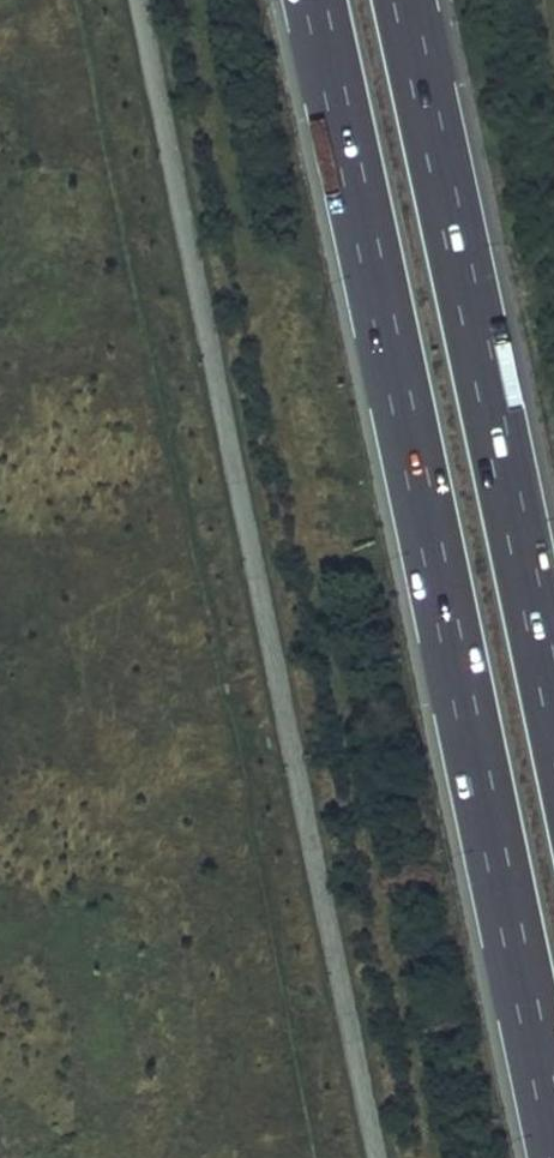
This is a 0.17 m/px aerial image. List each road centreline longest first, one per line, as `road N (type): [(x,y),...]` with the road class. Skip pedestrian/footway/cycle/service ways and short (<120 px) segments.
road 1 (motorway): [(315,0),(553,1121)]
road 2 (motorway): [(553,708),(403,0)]

